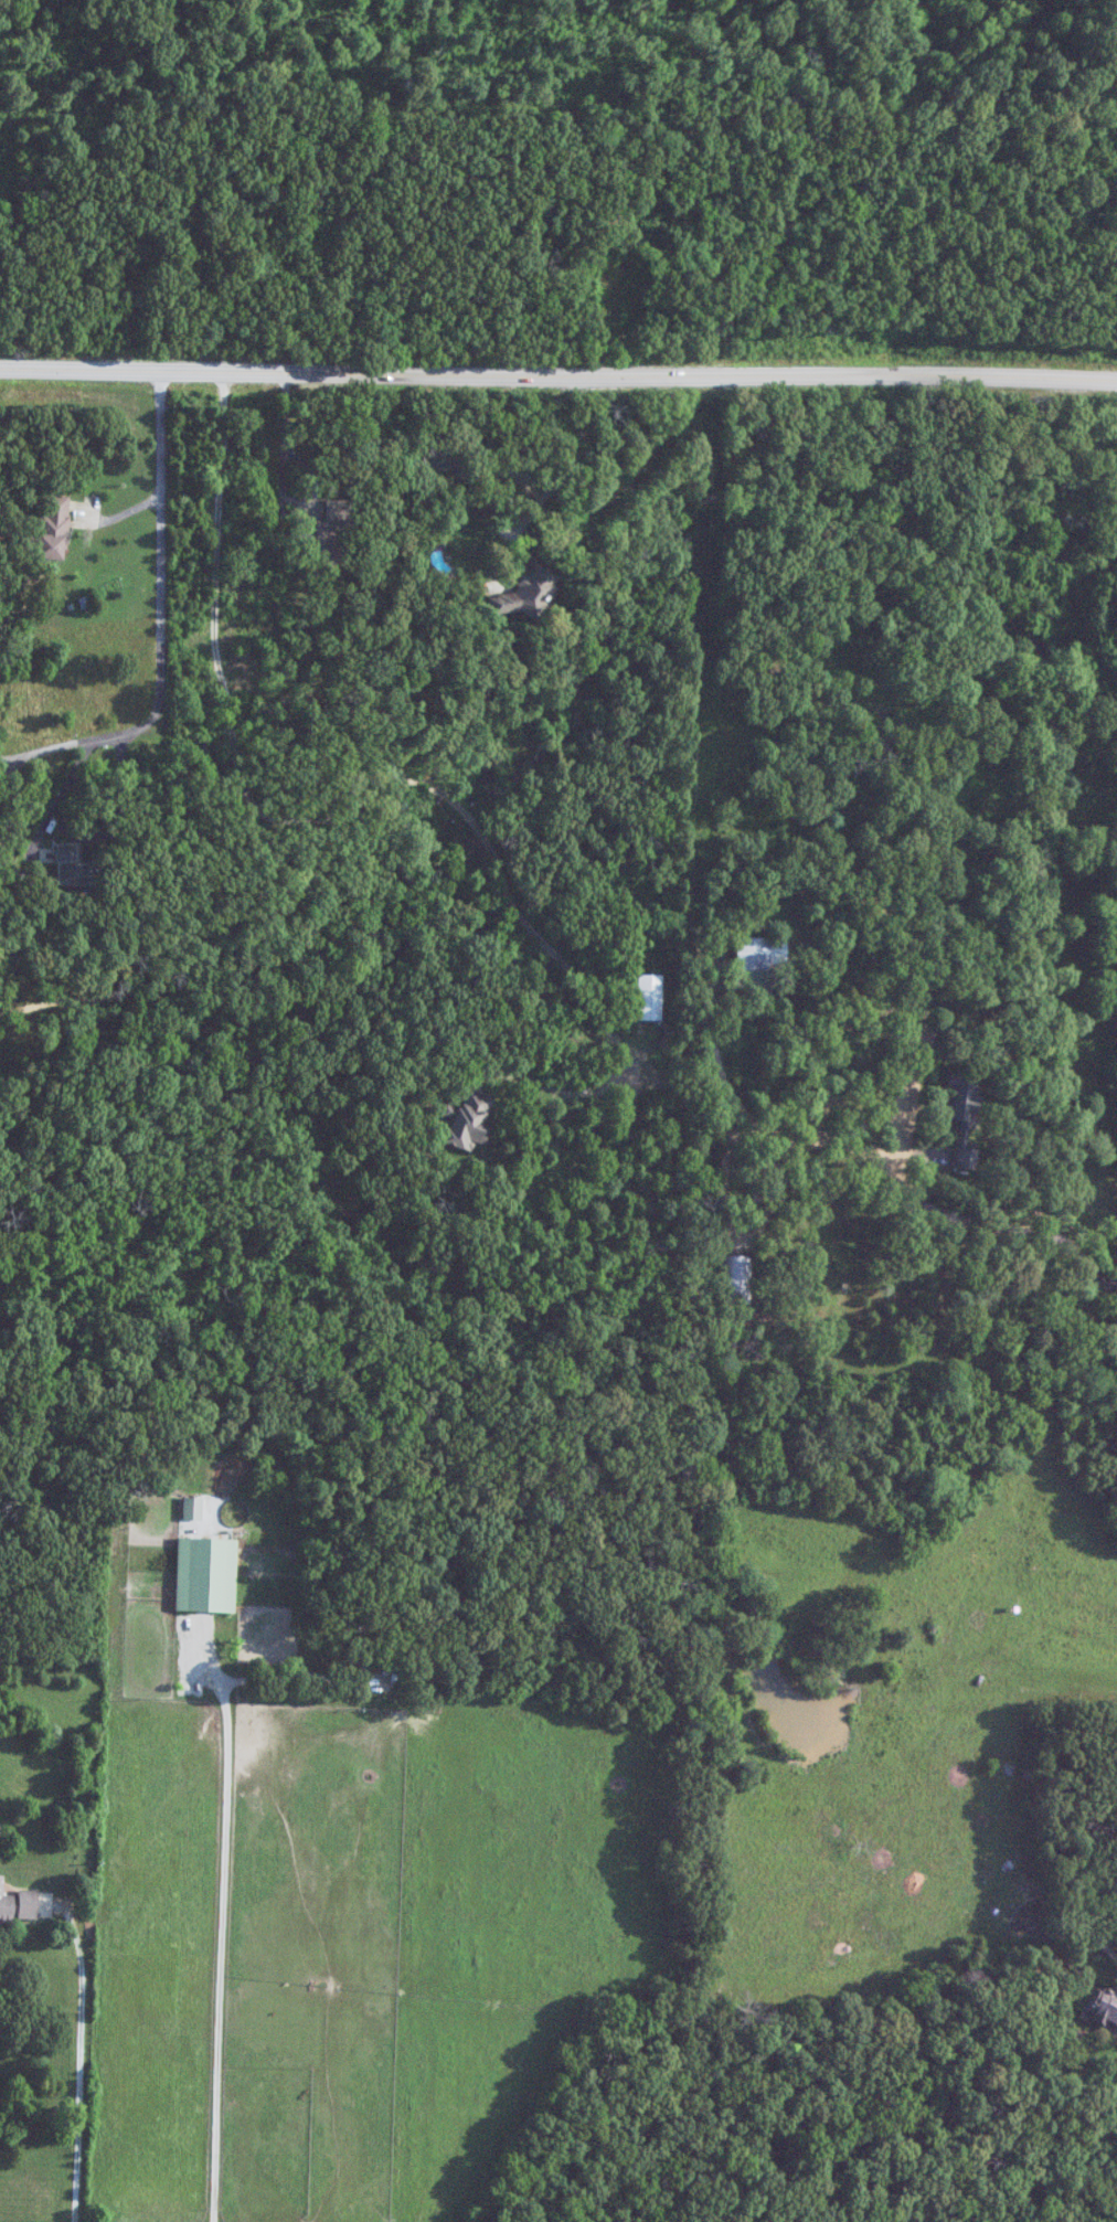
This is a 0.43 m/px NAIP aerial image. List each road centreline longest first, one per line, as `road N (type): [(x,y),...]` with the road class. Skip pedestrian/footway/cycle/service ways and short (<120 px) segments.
road 1 (secondary): [(0,367),(365,363),(745,381),(1116,375)]
road 2 (residential): [(138,365),(158,701),(135,730),(23,757)]

